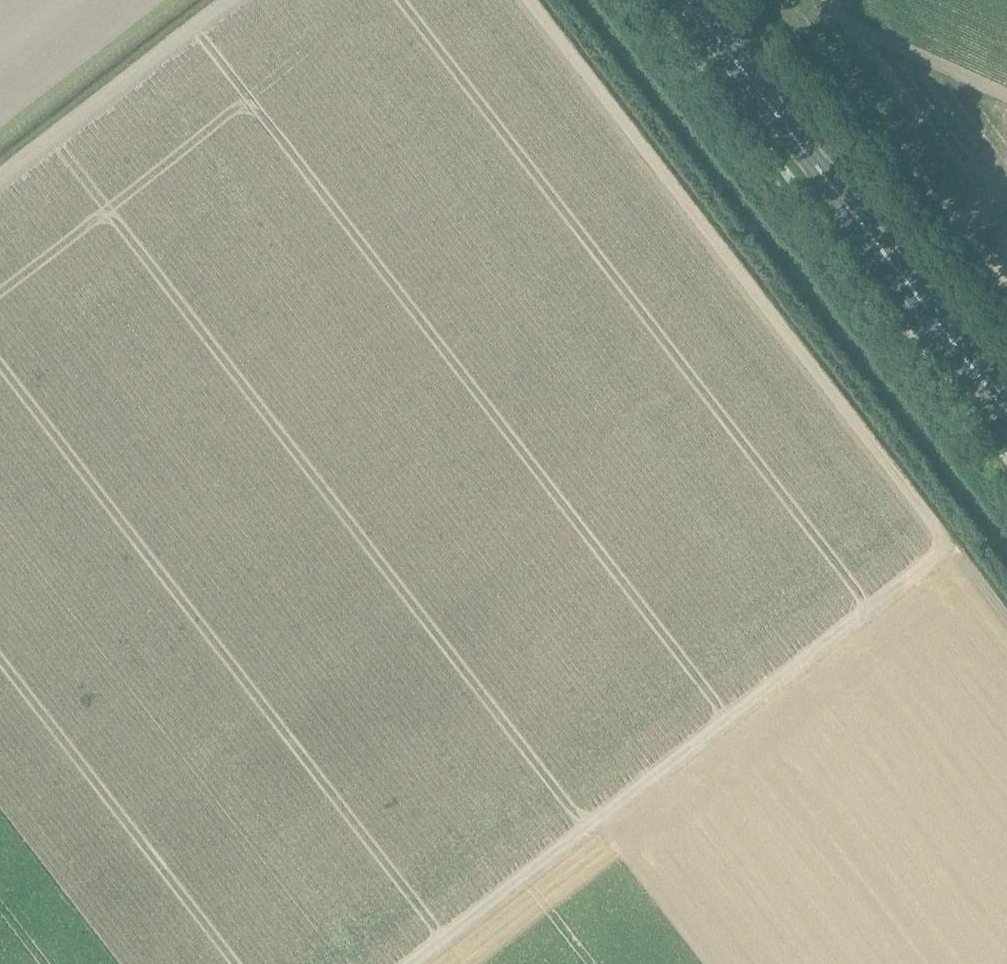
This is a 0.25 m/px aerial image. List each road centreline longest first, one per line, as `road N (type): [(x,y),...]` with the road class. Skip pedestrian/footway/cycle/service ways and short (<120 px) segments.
road 1 (secondary): [(1006,409),(684,0)]

